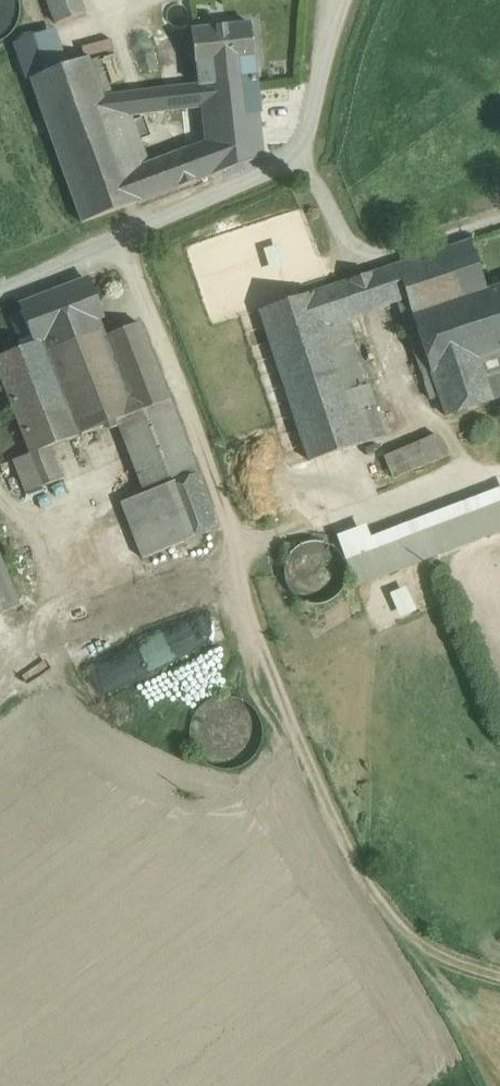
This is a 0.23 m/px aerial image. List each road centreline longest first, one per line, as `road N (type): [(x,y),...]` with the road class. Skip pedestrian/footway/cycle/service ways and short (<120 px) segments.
road 1 (track): [(499,972),(455,956),(406,920),(353,837),(269,641),(245,540),(158,315),(118,240)]
road 2 (residential): [(351,0),(314,137),(293,157),(260,179),(0,293)]

